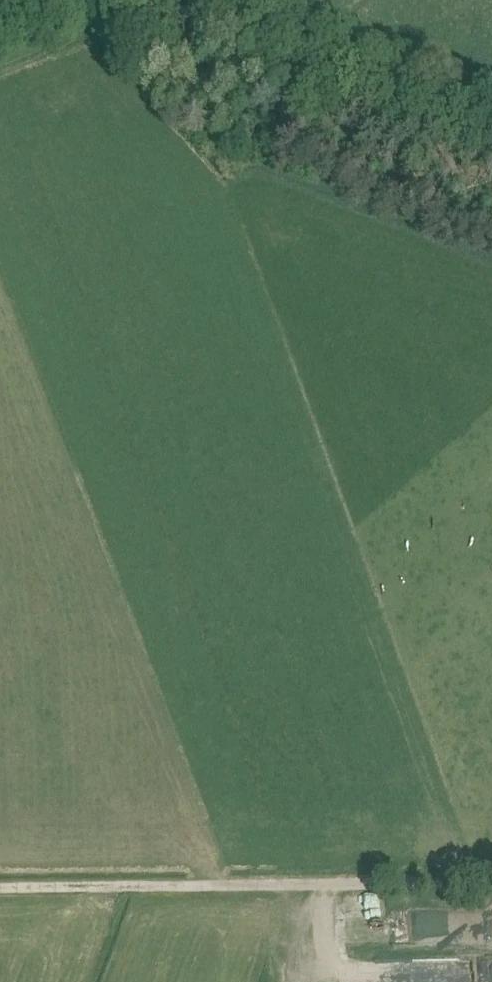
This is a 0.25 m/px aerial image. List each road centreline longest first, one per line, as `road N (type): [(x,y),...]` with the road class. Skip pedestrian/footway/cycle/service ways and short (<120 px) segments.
road 1 (track): [(491,127),(212,0)]
road 2 (track): [(179,0),(0,67)]

